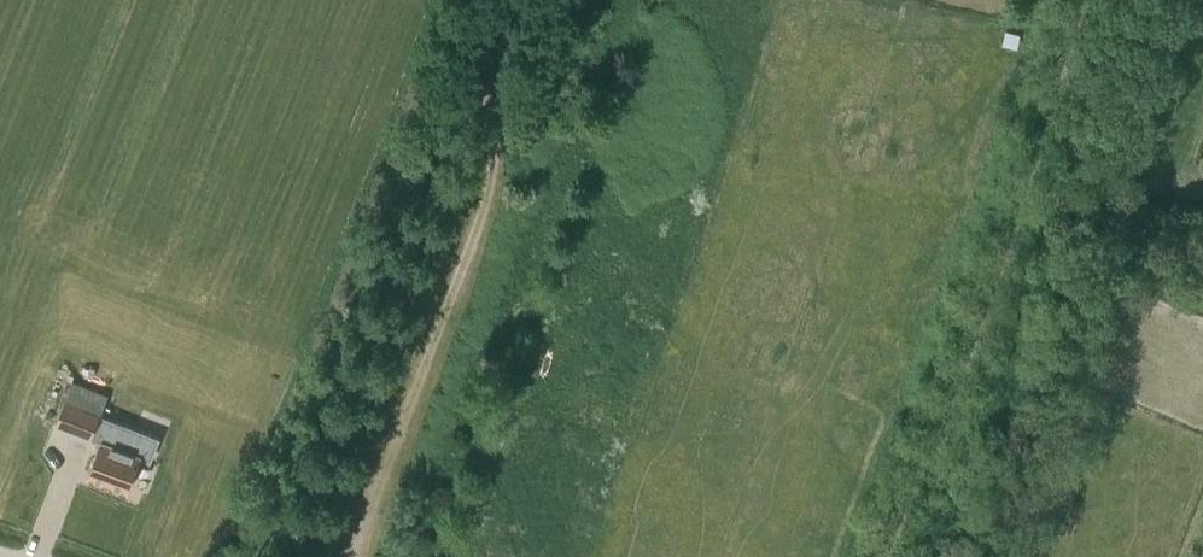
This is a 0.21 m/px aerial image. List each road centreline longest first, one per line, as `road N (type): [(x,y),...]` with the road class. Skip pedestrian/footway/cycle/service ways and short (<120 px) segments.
road 1 (track): [(295,556),(496,0)]

